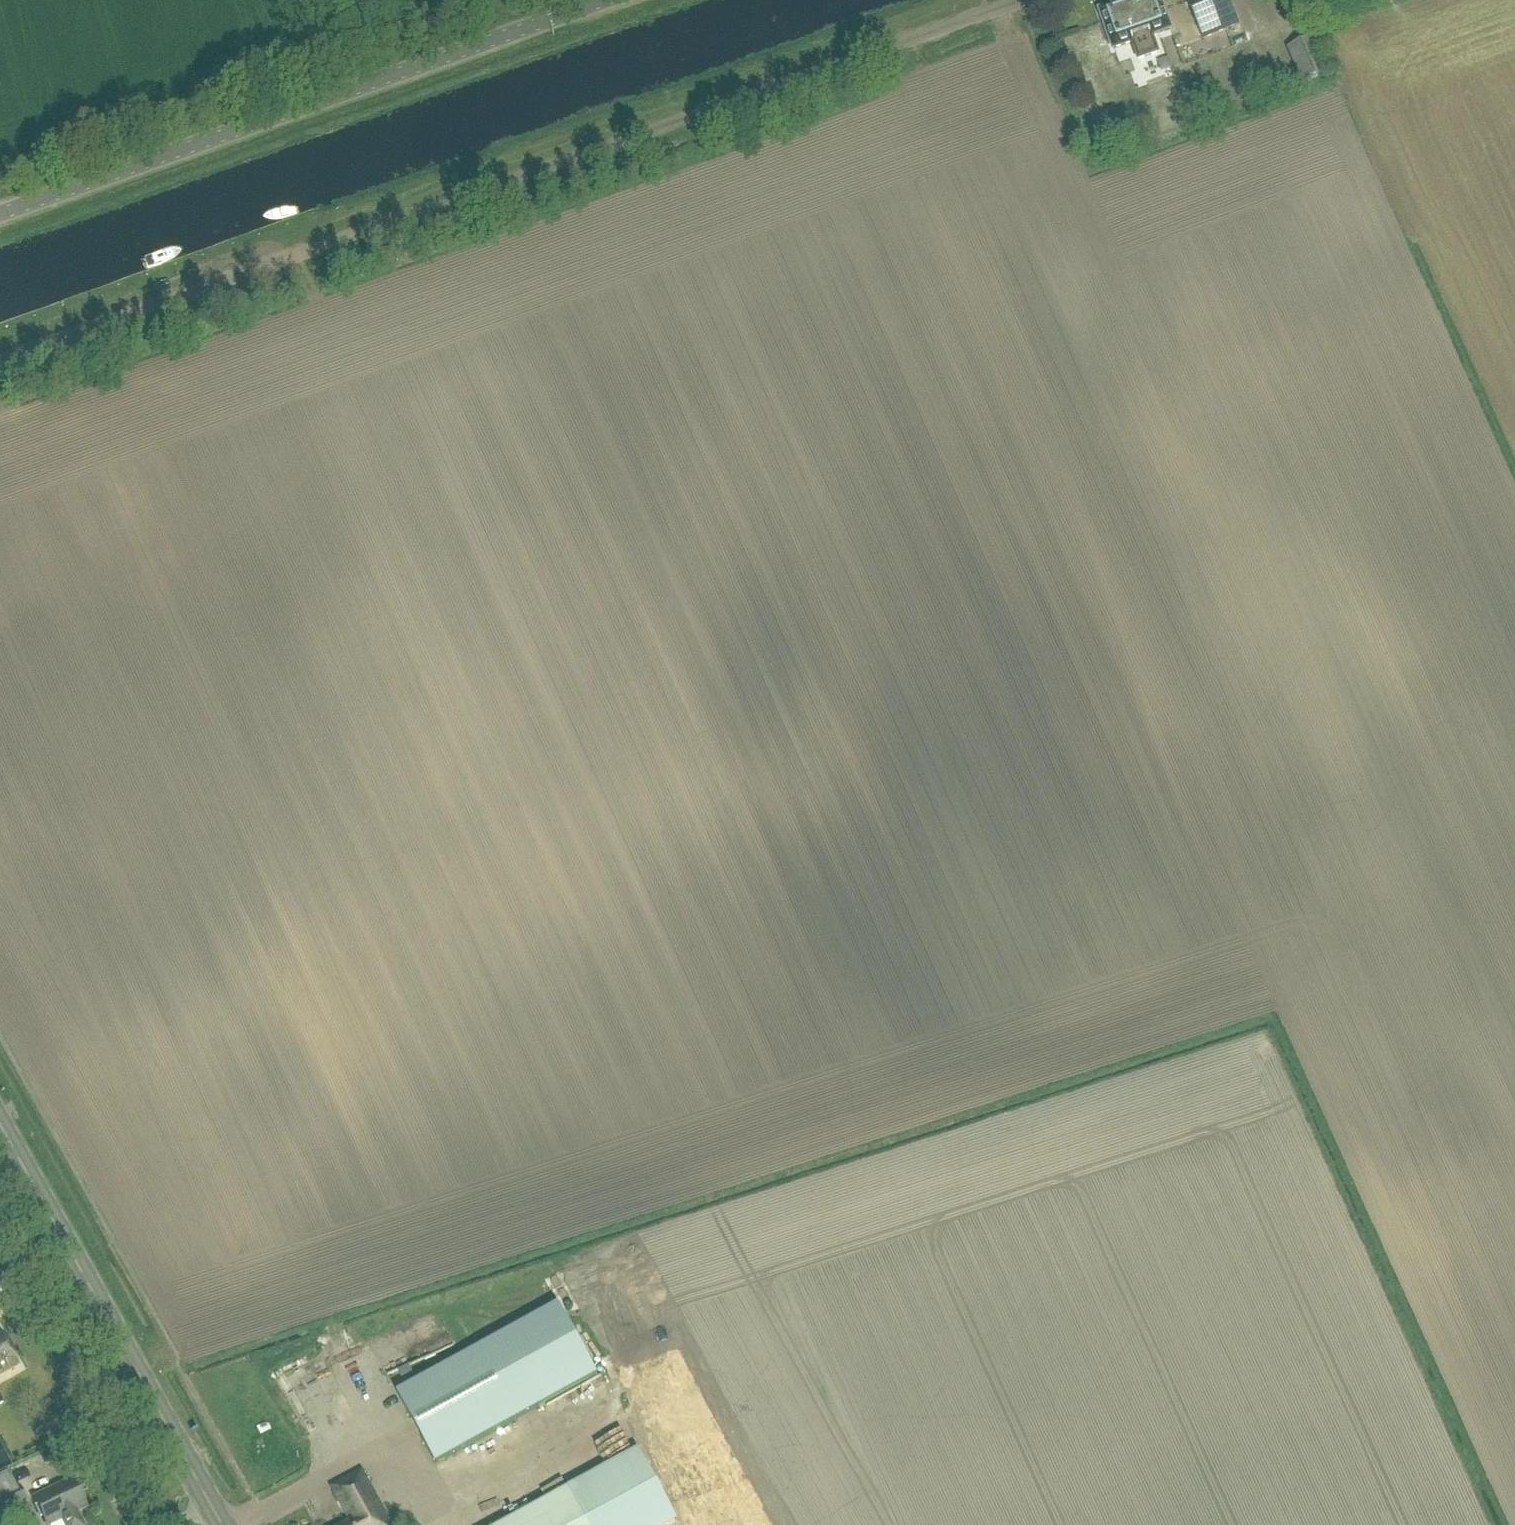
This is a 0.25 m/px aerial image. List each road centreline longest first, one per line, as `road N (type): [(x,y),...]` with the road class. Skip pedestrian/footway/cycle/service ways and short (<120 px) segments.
road 1 (unclassified): [(0,363),(1029,0)]
road 2 (unclassified): [(0,217),(616,0)]
road 3 (secondary): [(219,1524),(0,1126)]

